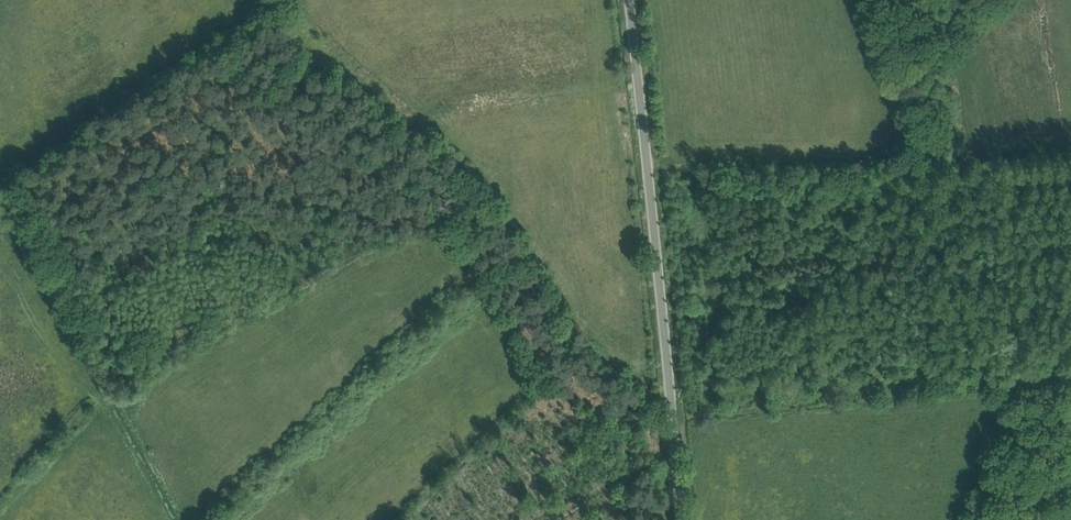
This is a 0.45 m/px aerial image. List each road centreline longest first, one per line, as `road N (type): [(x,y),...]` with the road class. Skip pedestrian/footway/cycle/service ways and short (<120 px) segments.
road 1 (unclassified): [(682,519),(628,0)]

